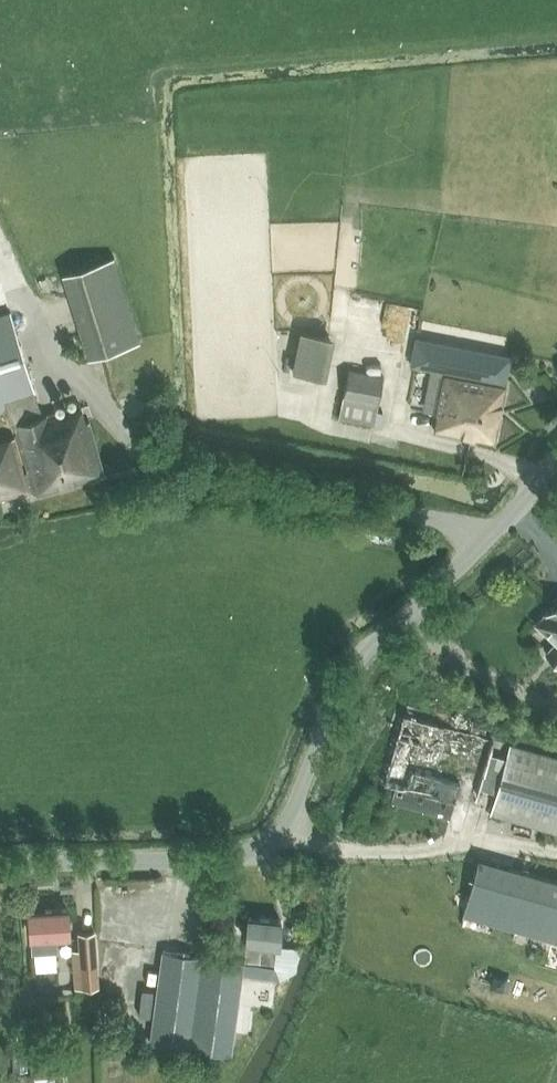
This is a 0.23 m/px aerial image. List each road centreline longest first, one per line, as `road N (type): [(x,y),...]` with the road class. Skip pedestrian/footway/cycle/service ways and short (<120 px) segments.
road 1 (unclassified): [(0,874),(242,862),(291,834),(364,658),(508,522),(556,459)]
road 2 (track): [(0,241),(30,307),(91,402),(151,466),(261,494),(425,518),(485,545)]

